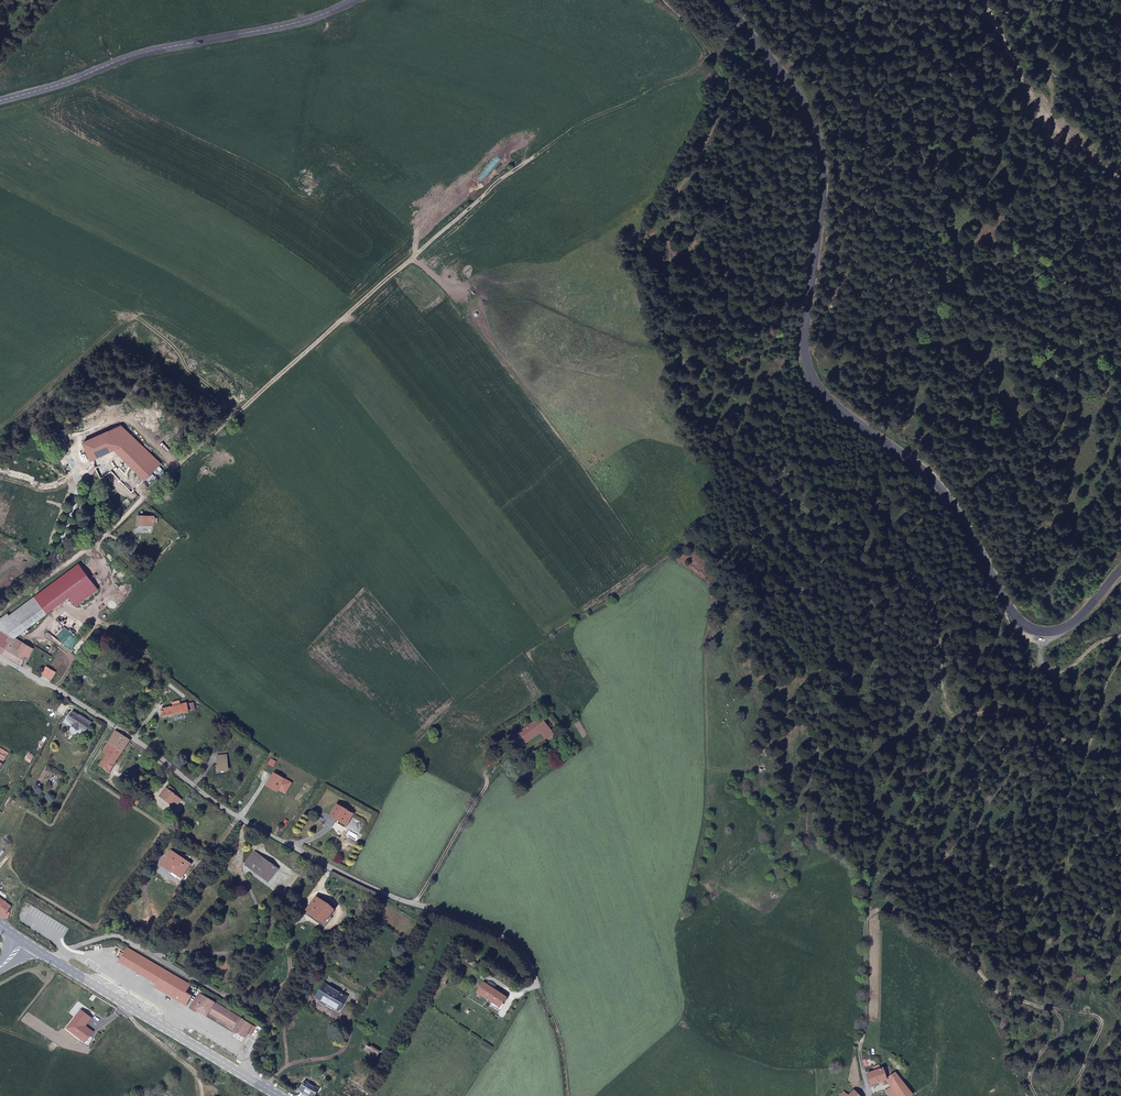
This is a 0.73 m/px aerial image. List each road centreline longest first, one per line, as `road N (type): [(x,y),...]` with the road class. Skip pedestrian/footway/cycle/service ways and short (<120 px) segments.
road 1 (track): [(865,1072),(866,885),(845,854),(822,840),(814,812),(817,676),(865,544),(858,532),(783,496),(742,452),(701,395),(676,330),(674,221),(727,93),(728,78),(707,49)]
road 2 (track): [(707,49),(706,62),(688,75),(592,117),(508,174),(99,539),(0,610)]
road 3 (secondary): [(1120,569),(1066,628),(1024,625),(942,488),(816,383),(804,344),(826,177),(820,139),(792,84),(724,0)]
road 4 (residential): [(0,656),(275,838),(392,897),(508,938),(529,960),(539,988)]
road 5 (secondary): [(356,0),(279,27),(135,55),(0,101)]
road 6 (primary): [(34,948),(278,1095)]
road 7 (track): [(1120,98),(1101,80),(1075,75),(1053,81),(1054,110),(1035,105),(985,0)]
road 8 (track): [(1044,632),(1037,659),(1047,670),(1067,669),(1120,633)]

